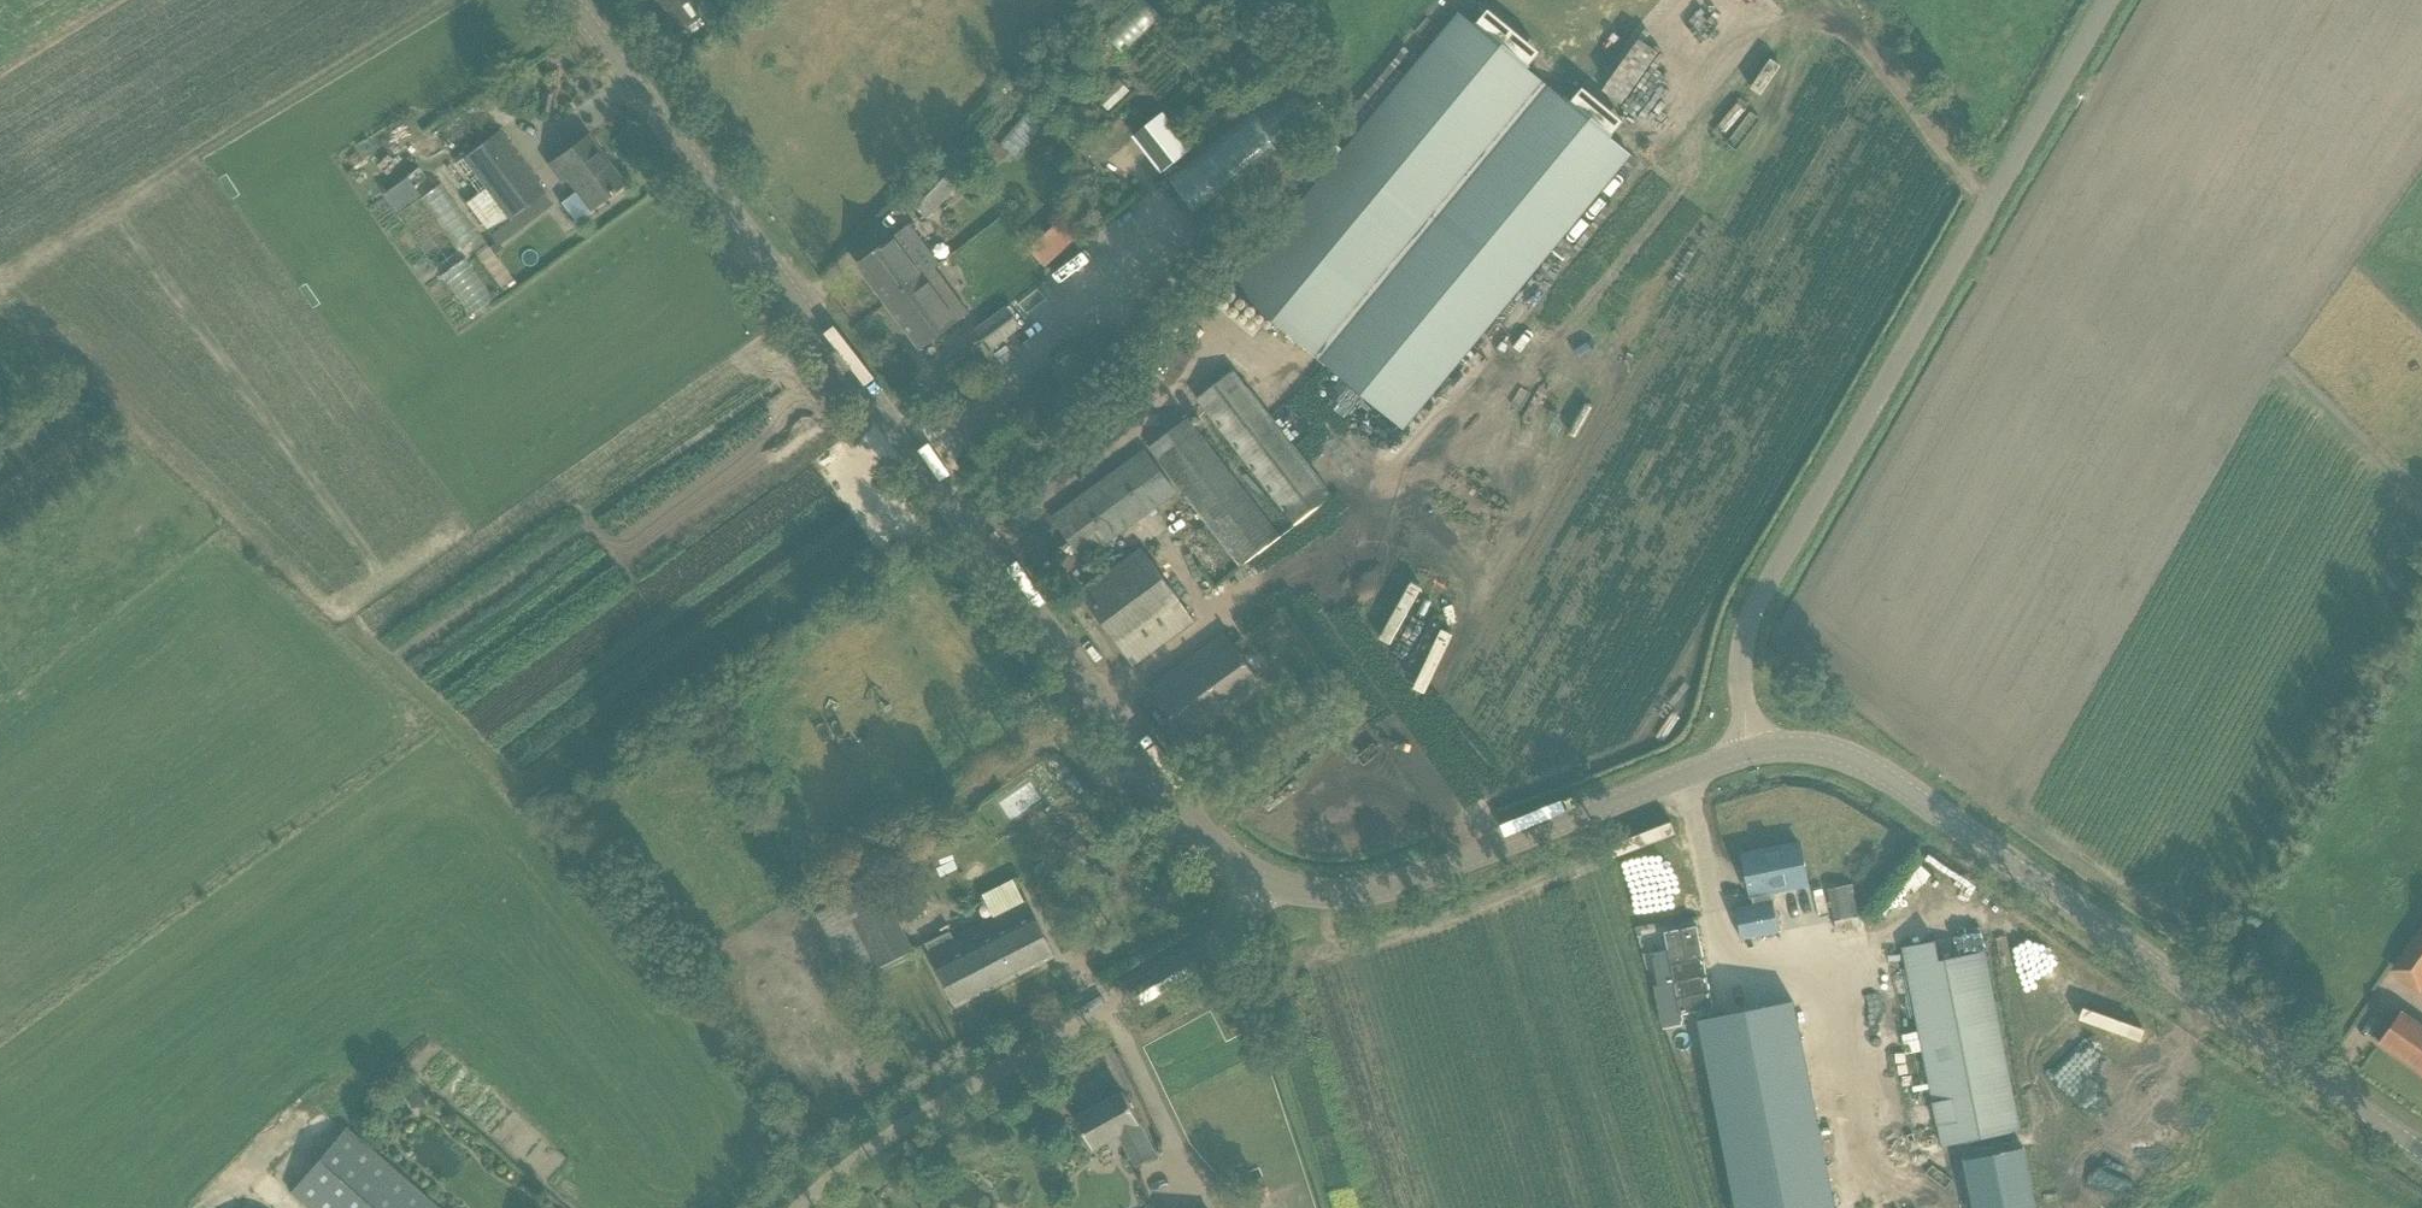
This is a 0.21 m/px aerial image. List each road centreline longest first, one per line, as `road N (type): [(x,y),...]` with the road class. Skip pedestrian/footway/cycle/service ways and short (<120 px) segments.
road 1 (tertiary): [(559,0),(950,536),(1217,851),(1259,881)]
road 2 (unclassified): [(1740,755),(1747,630),(2109,0)]
road 3 (tertiary): [(2421,1152),(1869,768),(1804,751),(1740,755)]
road 4 (unclassified): [(793,1207),(863,1146),(1204,957),(1259,881)]
road 5 (tertiary): [(1259,881),(1309,898),(1366,898),(1740,755)]

